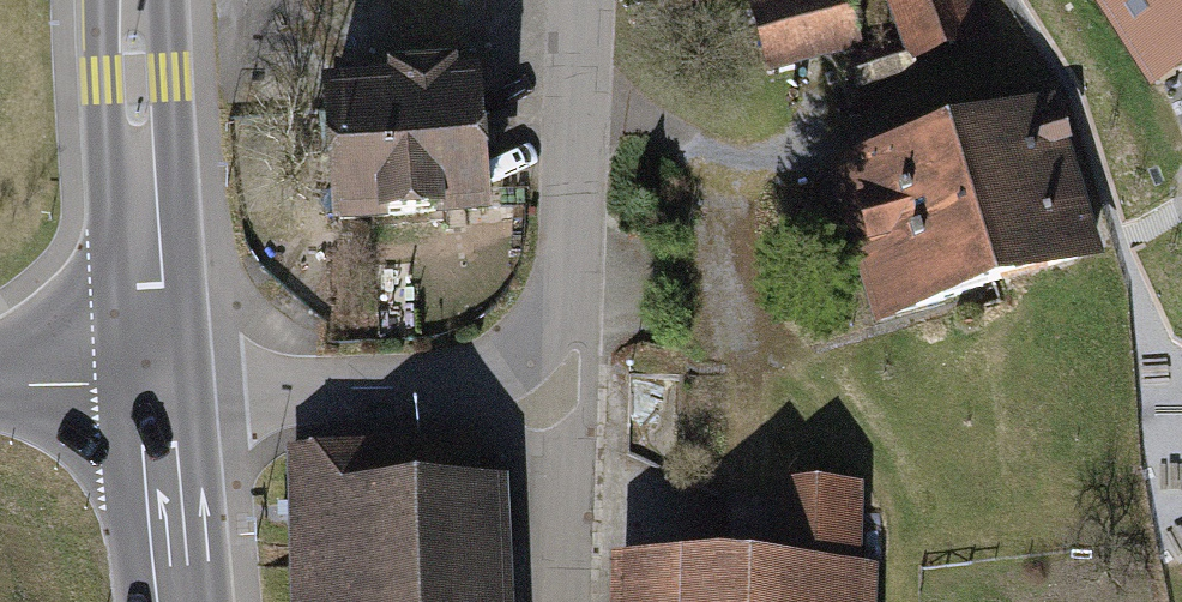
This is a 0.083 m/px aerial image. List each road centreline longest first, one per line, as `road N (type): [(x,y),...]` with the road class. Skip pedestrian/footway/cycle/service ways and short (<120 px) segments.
road 1 (residential): [(564,317),(485,369),(394,387),(157,387)]
road 2 (secondary): [(134,0),(157,387)]
road 3 (residential): [(564,317),(583,0)]
road 4 (residential): [(555,601),(564,317)]
road 5 (secondary): [(157,387),(180,601)]
road 6 (tertiary): [(157,387),(0,386)]

